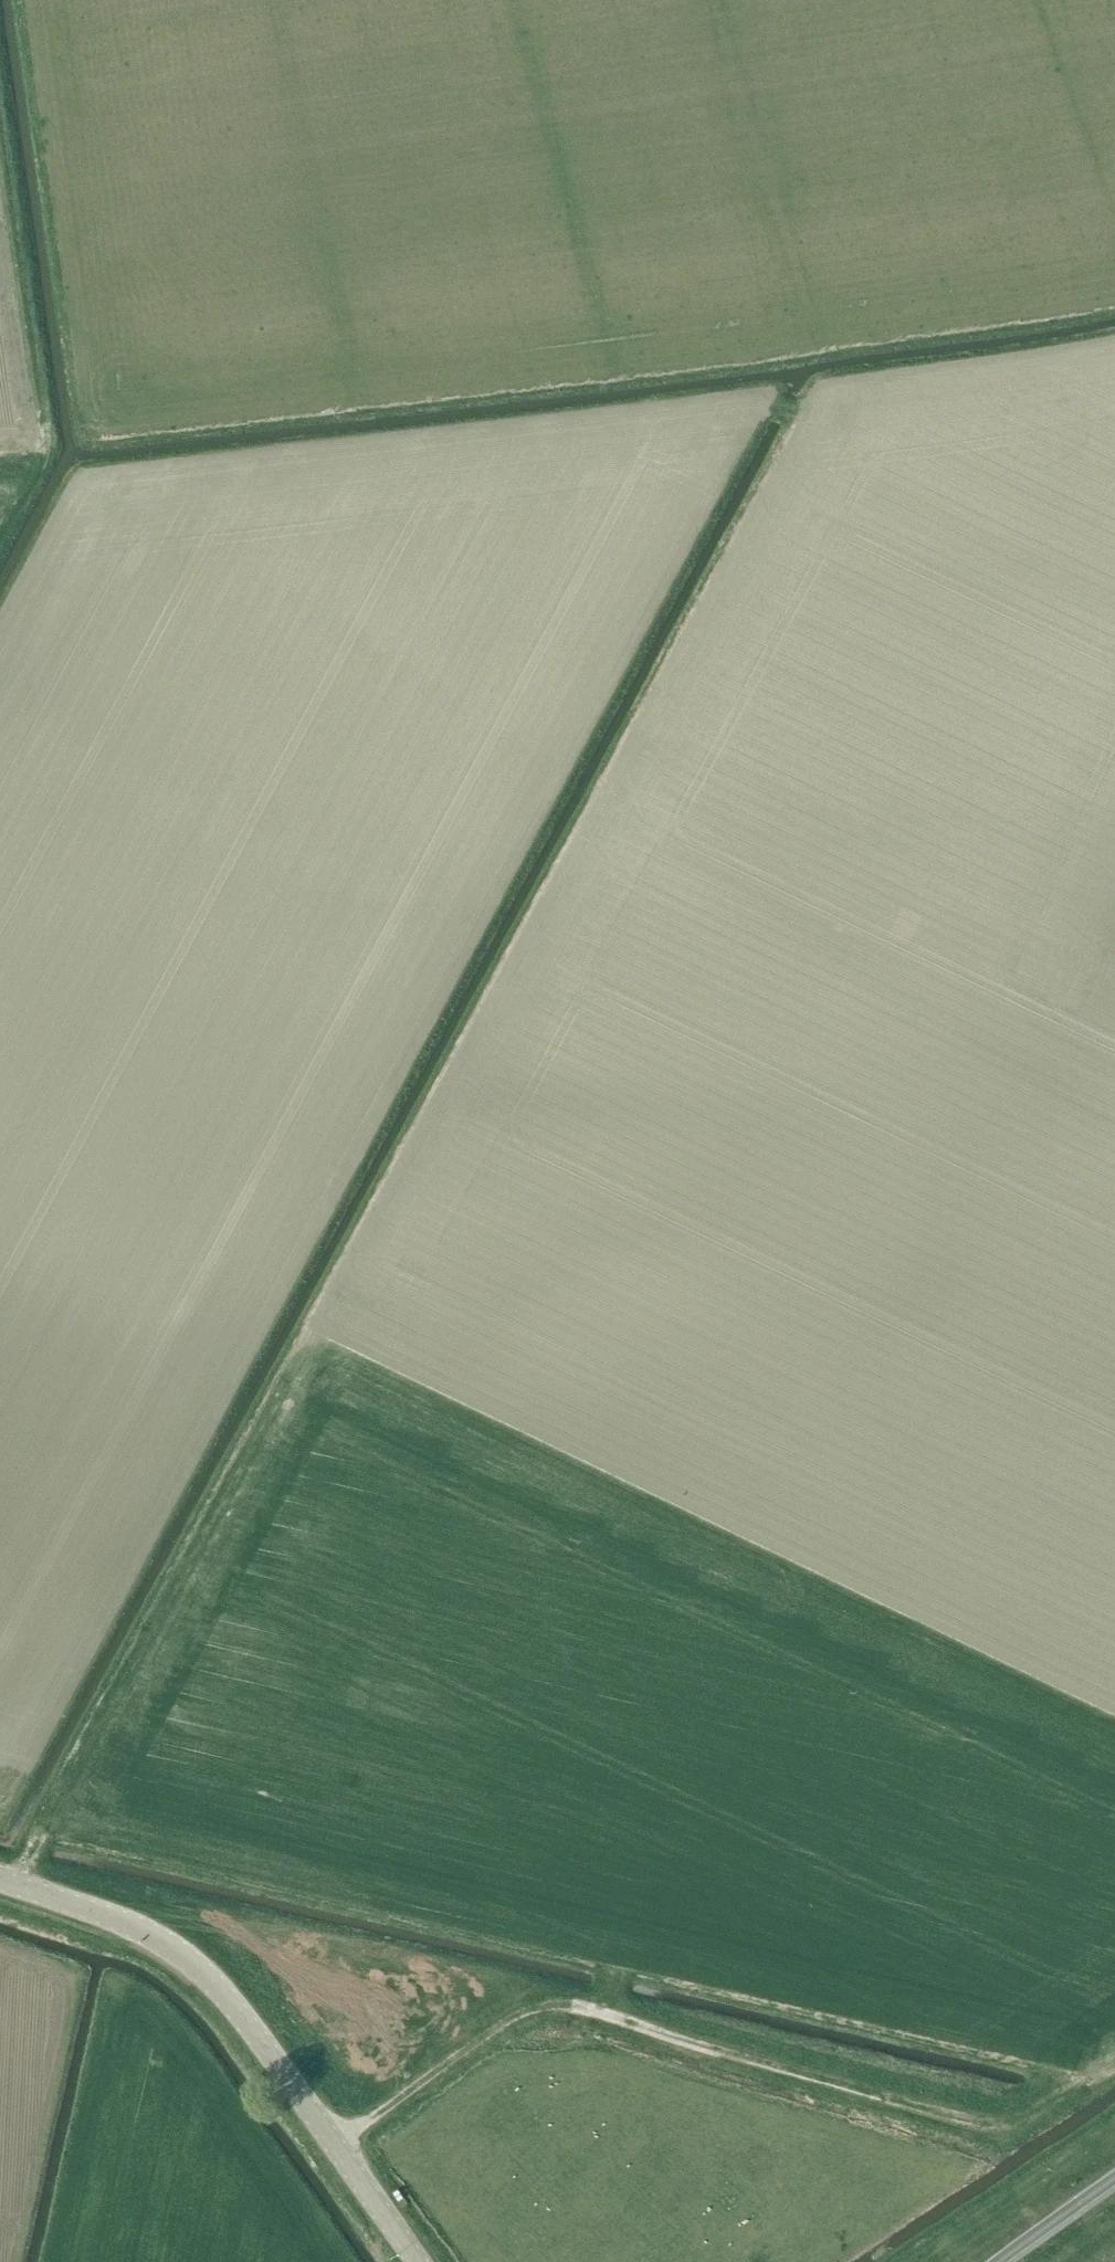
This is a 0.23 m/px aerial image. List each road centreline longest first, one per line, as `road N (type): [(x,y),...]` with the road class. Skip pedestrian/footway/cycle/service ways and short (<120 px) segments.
road 1 (tertiary): [(418,2261),(215,1982),(148,1936),(0,1884)]
road 2 (trunk): [(1114,2177),(998,2261)]

